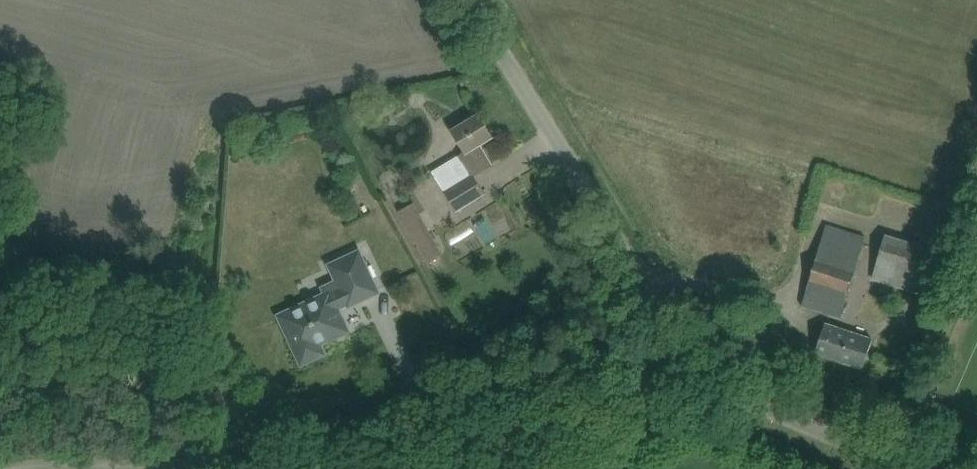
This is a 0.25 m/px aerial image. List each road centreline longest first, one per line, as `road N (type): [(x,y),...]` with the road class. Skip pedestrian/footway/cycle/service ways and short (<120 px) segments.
road 1 (unclassified): [(249,468),(294,461),(501,388),(617,363),(649,364)]
road 2 (residential): [(649,364),(655,325),(641,281),(474,0)]
road 3 (unclassified): [(890,468),(866,448),(649,364)]
road 4 (unclassified): [(11,468),(171,468)]

